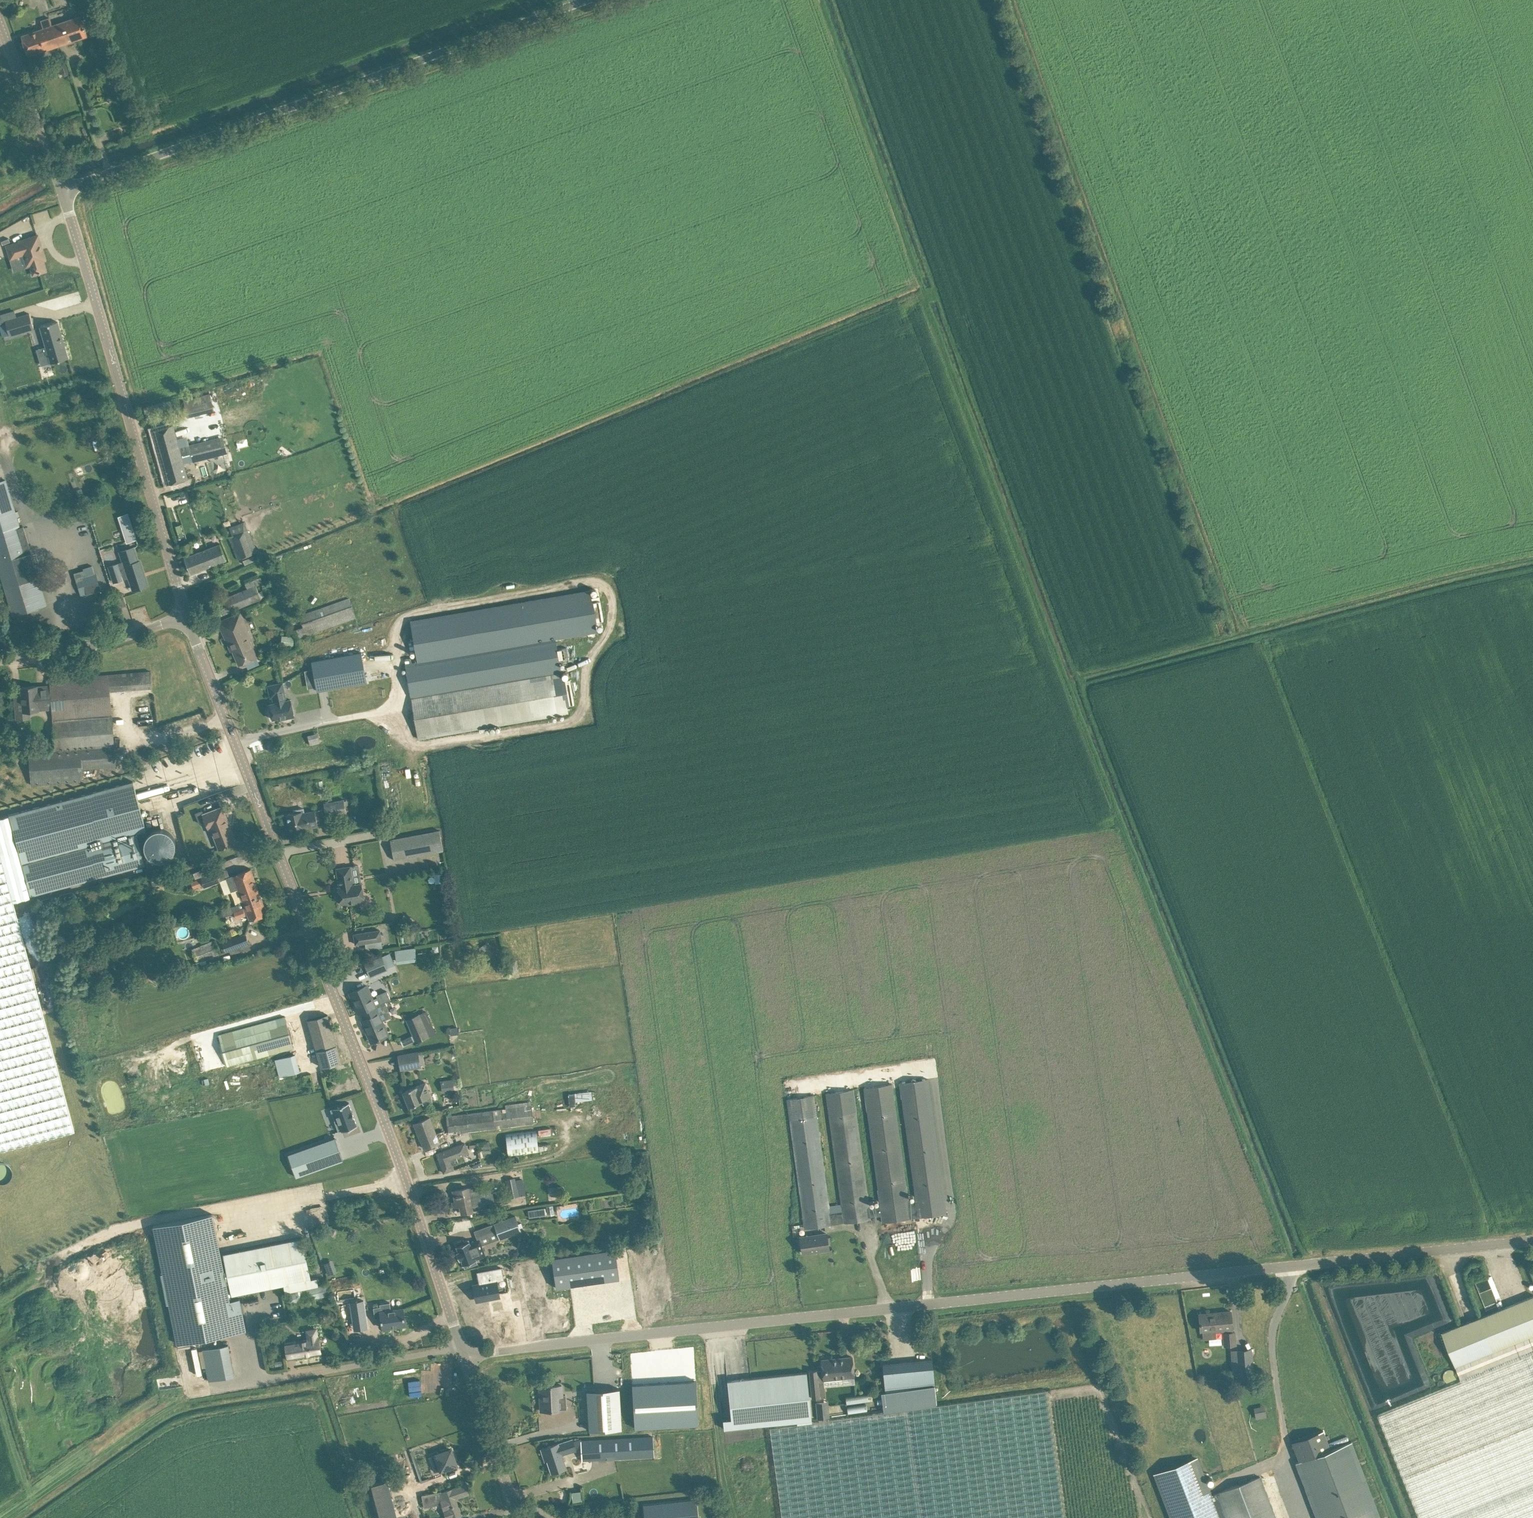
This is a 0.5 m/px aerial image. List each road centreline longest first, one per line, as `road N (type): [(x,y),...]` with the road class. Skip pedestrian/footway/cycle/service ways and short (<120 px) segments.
road 1 (unclassified): [(466,1356),(1532,1240)]
road 2 (unclassified): [(466,1356),(393,1145),(186,615)]
road 3 (unclassified): [(63,195),(594,0)]
road 4 (unclassified): [(186,615),(63,195)]
road 5 (unclassified): [(0,660),(94,646),(186,615)]
road 6 (unclassified): [(63,195),(0,23)]
road 7 (unclassified): [(520,1517),(466,1356)]

